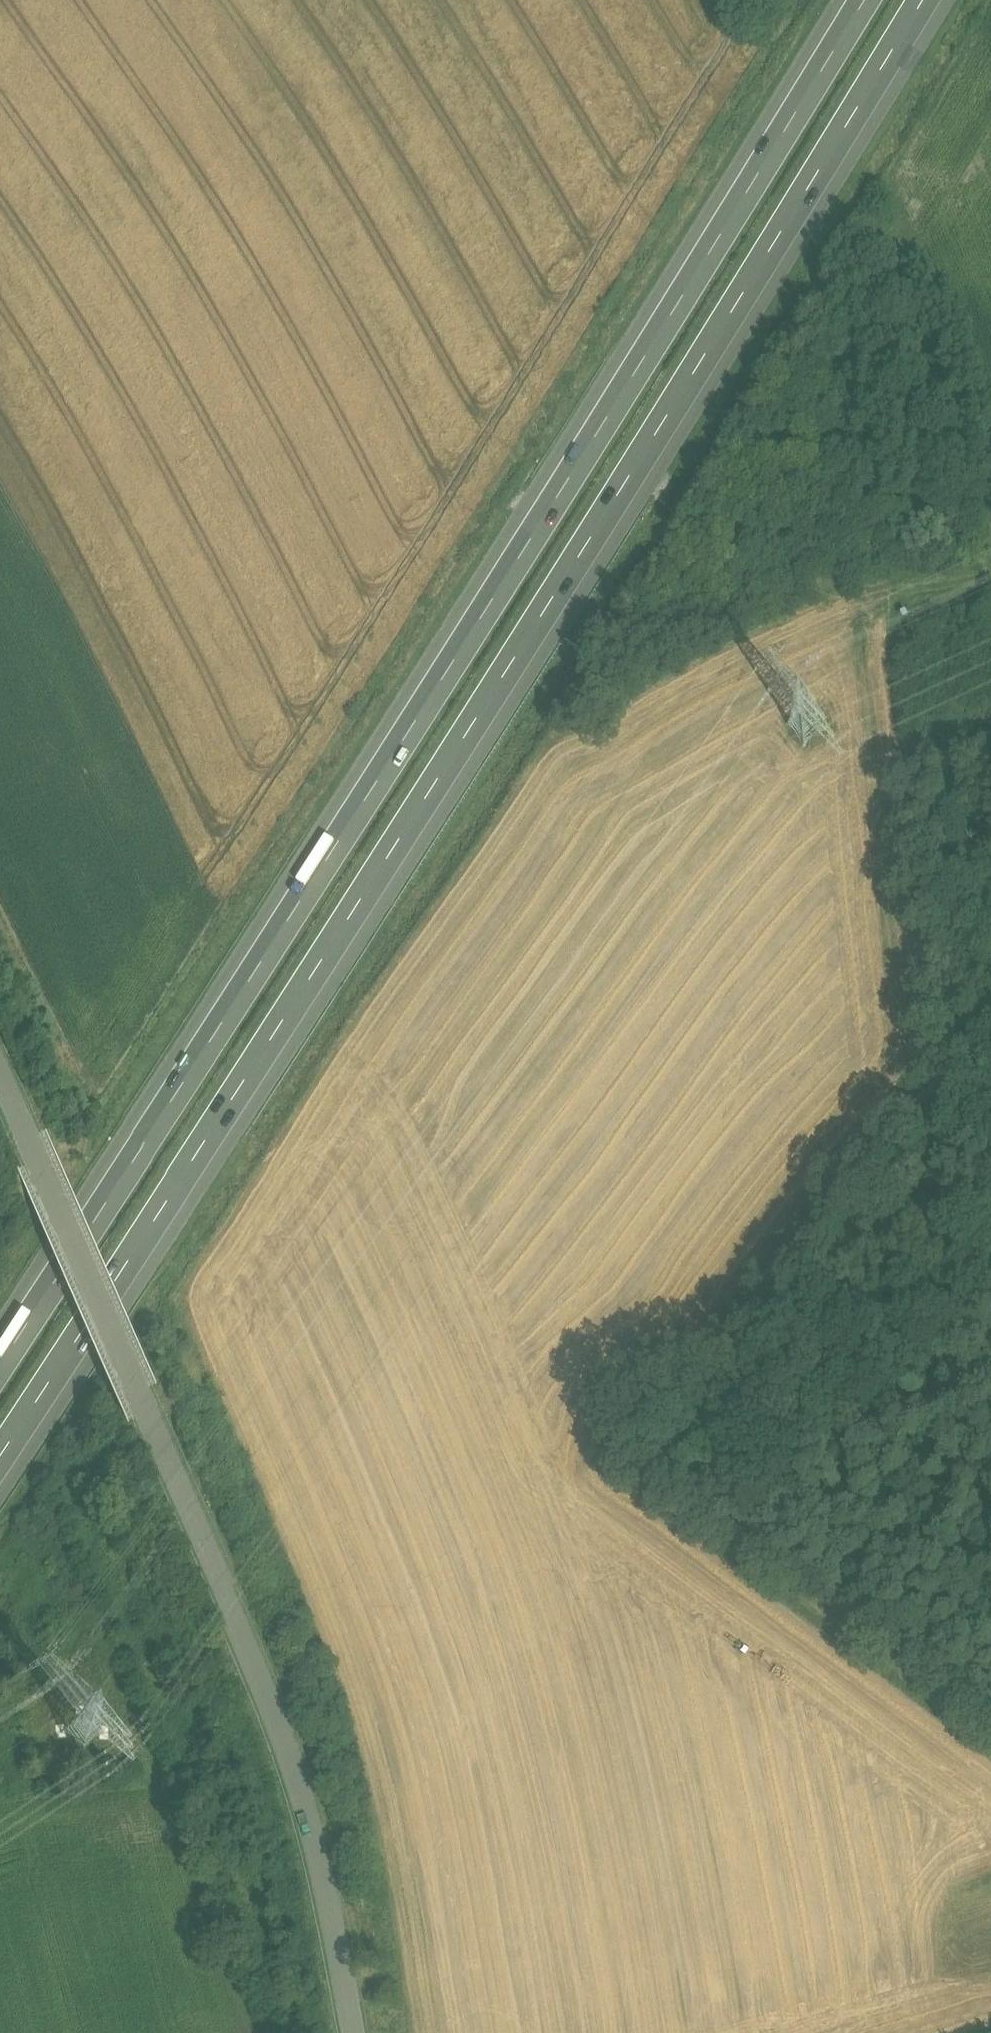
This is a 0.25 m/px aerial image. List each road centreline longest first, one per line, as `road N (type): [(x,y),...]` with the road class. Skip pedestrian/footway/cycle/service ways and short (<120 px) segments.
road 1 (motorway): [(0,1456),(337,945),(925,0)]
road 2 (motorway): [(848,0),(280,908),(0,1338)]
road 3 (unclassified): [(359,2032),(272,1703),(136,1410)]
road 4 (track): [(990,1717),(874,1626),(841,1617),(665,1475)]
road 5 (residential): [(136,1410),(0,1102)]
road 6 (track): [(990,510),(898,267)]

